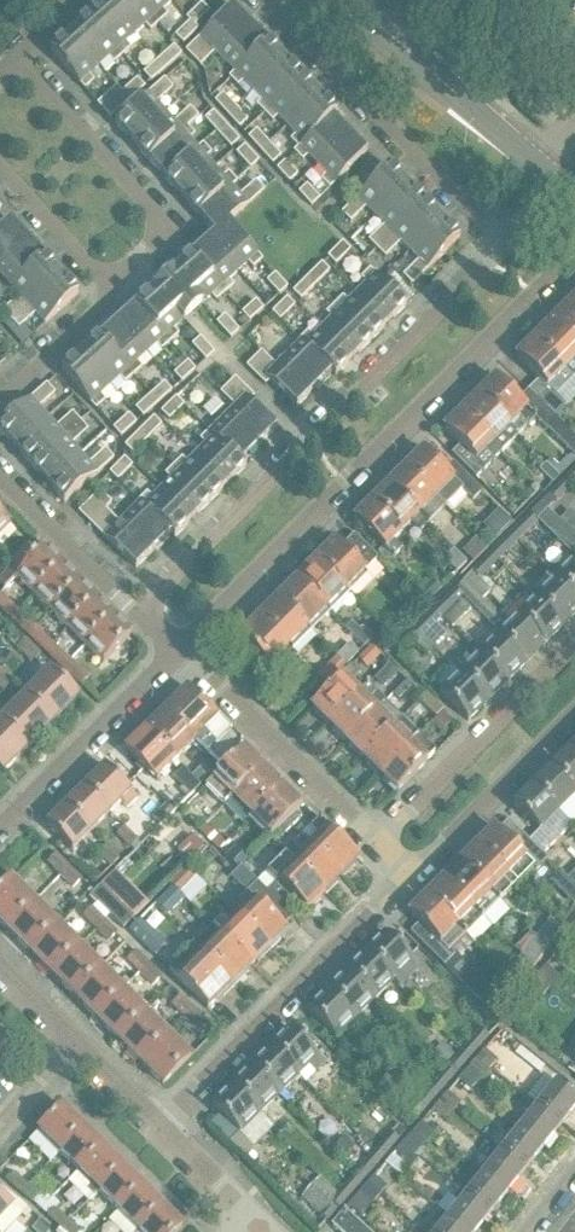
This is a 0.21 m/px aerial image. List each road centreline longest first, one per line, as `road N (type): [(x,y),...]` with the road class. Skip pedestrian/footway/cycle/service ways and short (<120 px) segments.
road 1 (residential): [(178,651),(574,257)]
road 2 (residential): [(500,246),(139,618)]
road 3 (residential): [(159,1131),(408,878)]
road 4 (residential): [(500,246),(264,0)]
road 5 (residential): [(108,287),(163,229),(15,59)]
road 6 (residential): [(373,844),(574,641)]
road 7 (tertiary): [(559,183),(348,0)]
road 8 (residential): [(373,844),(178,651)]
road 9 (residential): [(178,651),(0,828)]
road 10 (residential): [(408,878),(574,711)]
road 11 (residential): [(0,482),(139,618)]
road 12 (residential): [(0,398),(99,310),(108,287)]
road 13 (residential): [(0,173),(108,287)]
road 14 (residential): [(255,1228),(159,1131)]

